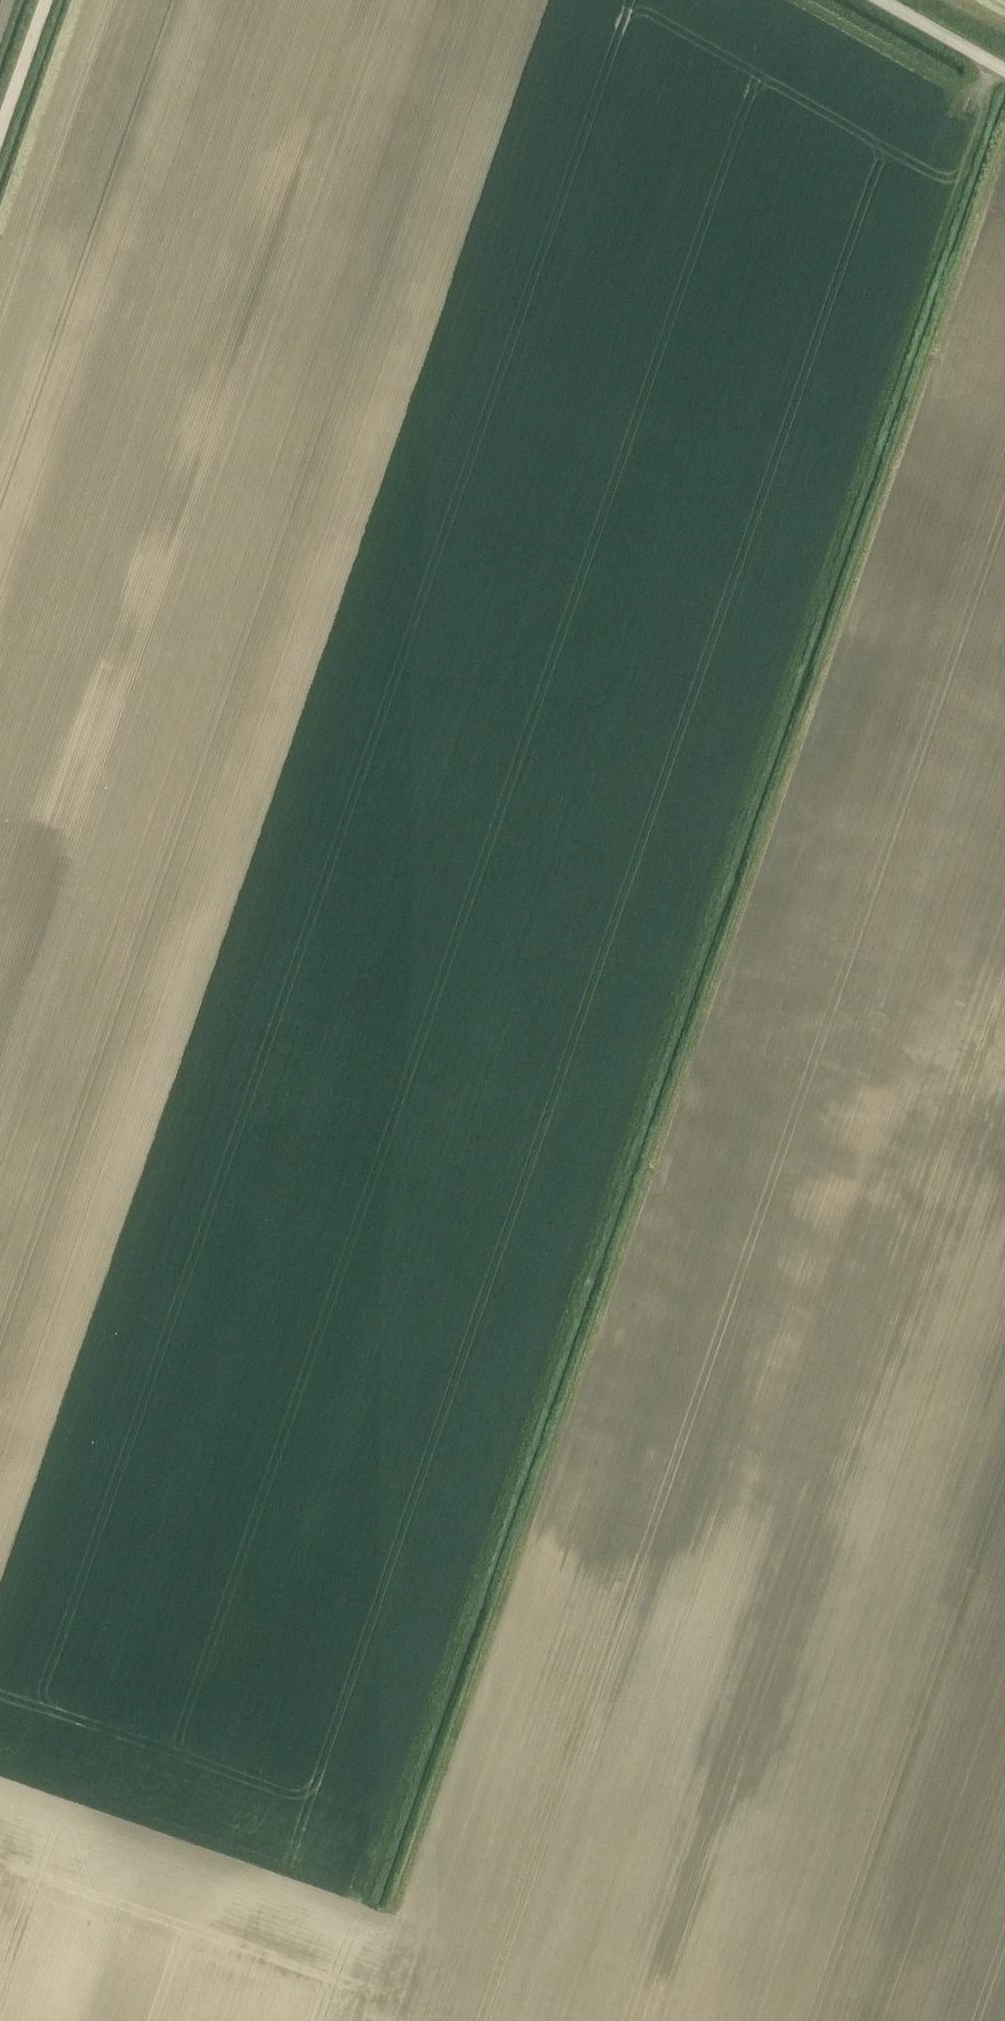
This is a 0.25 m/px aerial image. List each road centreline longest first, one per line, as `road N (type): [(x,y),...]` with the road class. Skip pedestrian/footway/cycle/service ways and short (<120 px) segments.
road 1 (unclassified): [(878,0),(1004,72)]

